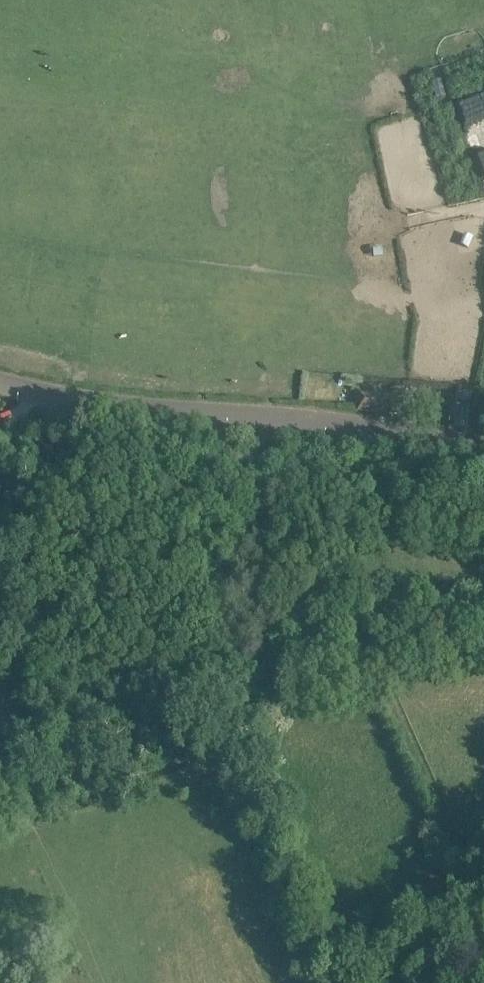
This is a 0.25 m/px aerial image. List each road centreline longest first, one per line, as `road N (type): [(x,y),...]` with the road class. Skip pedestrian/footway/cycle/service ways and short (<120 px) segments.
road 1 (unclassified): [(483,440),(81,401),(0,382)]
road 2 (track): [(303,680),(245,413)]

